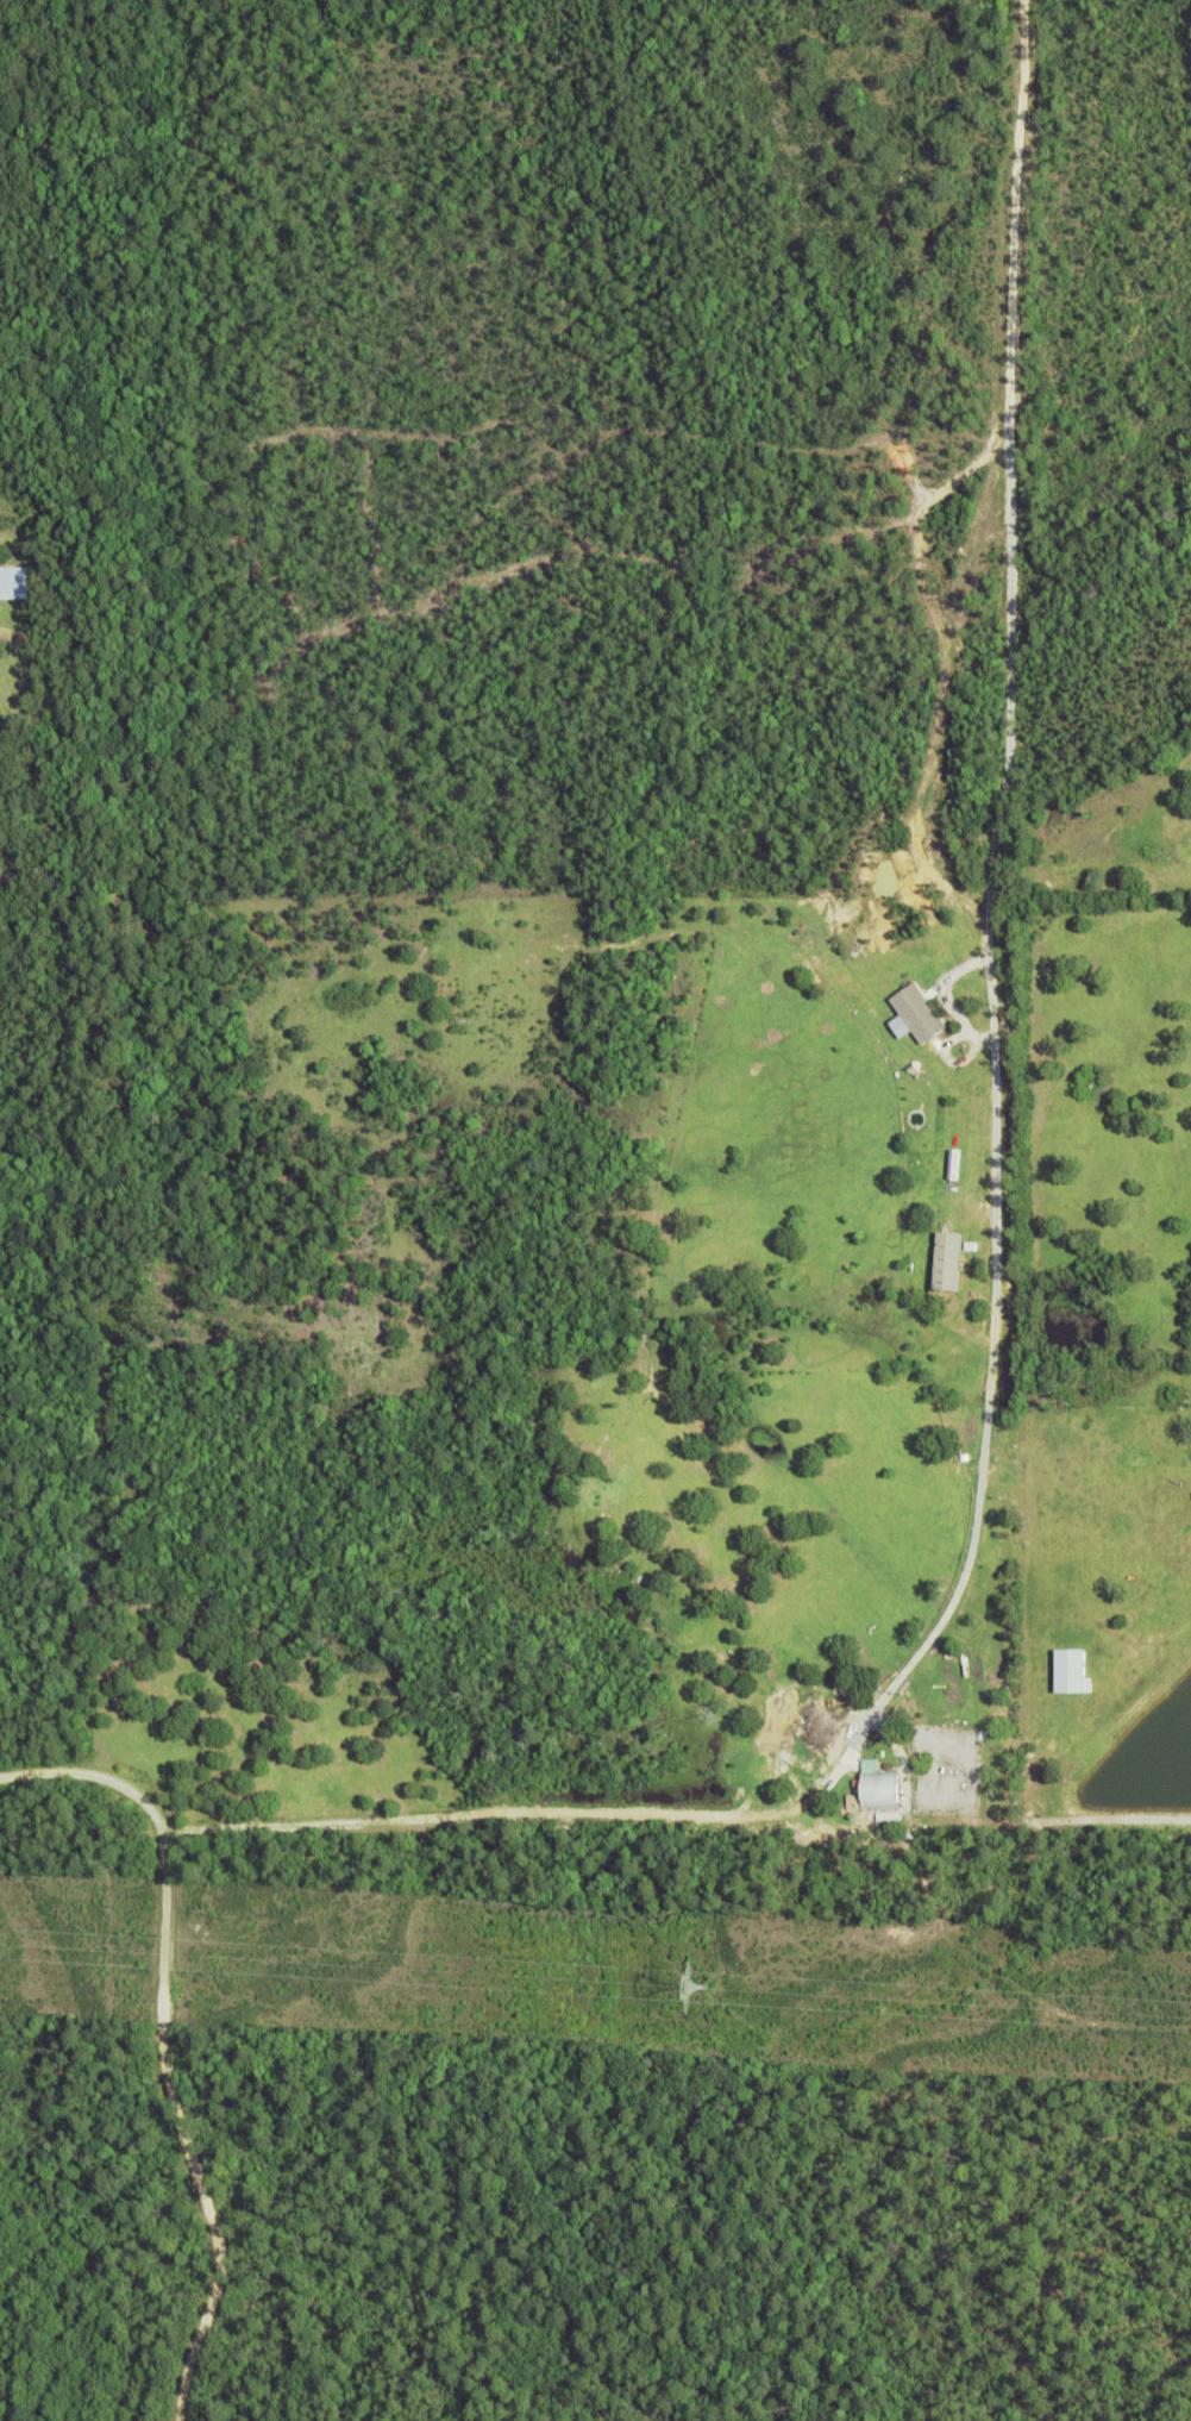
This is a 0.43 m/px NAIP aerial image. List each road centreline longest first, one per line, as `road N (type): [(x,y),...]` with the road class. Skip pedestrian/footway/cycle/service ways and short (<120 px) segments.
road 1 (residential): [(915,181),(941,36),(939,0)]

